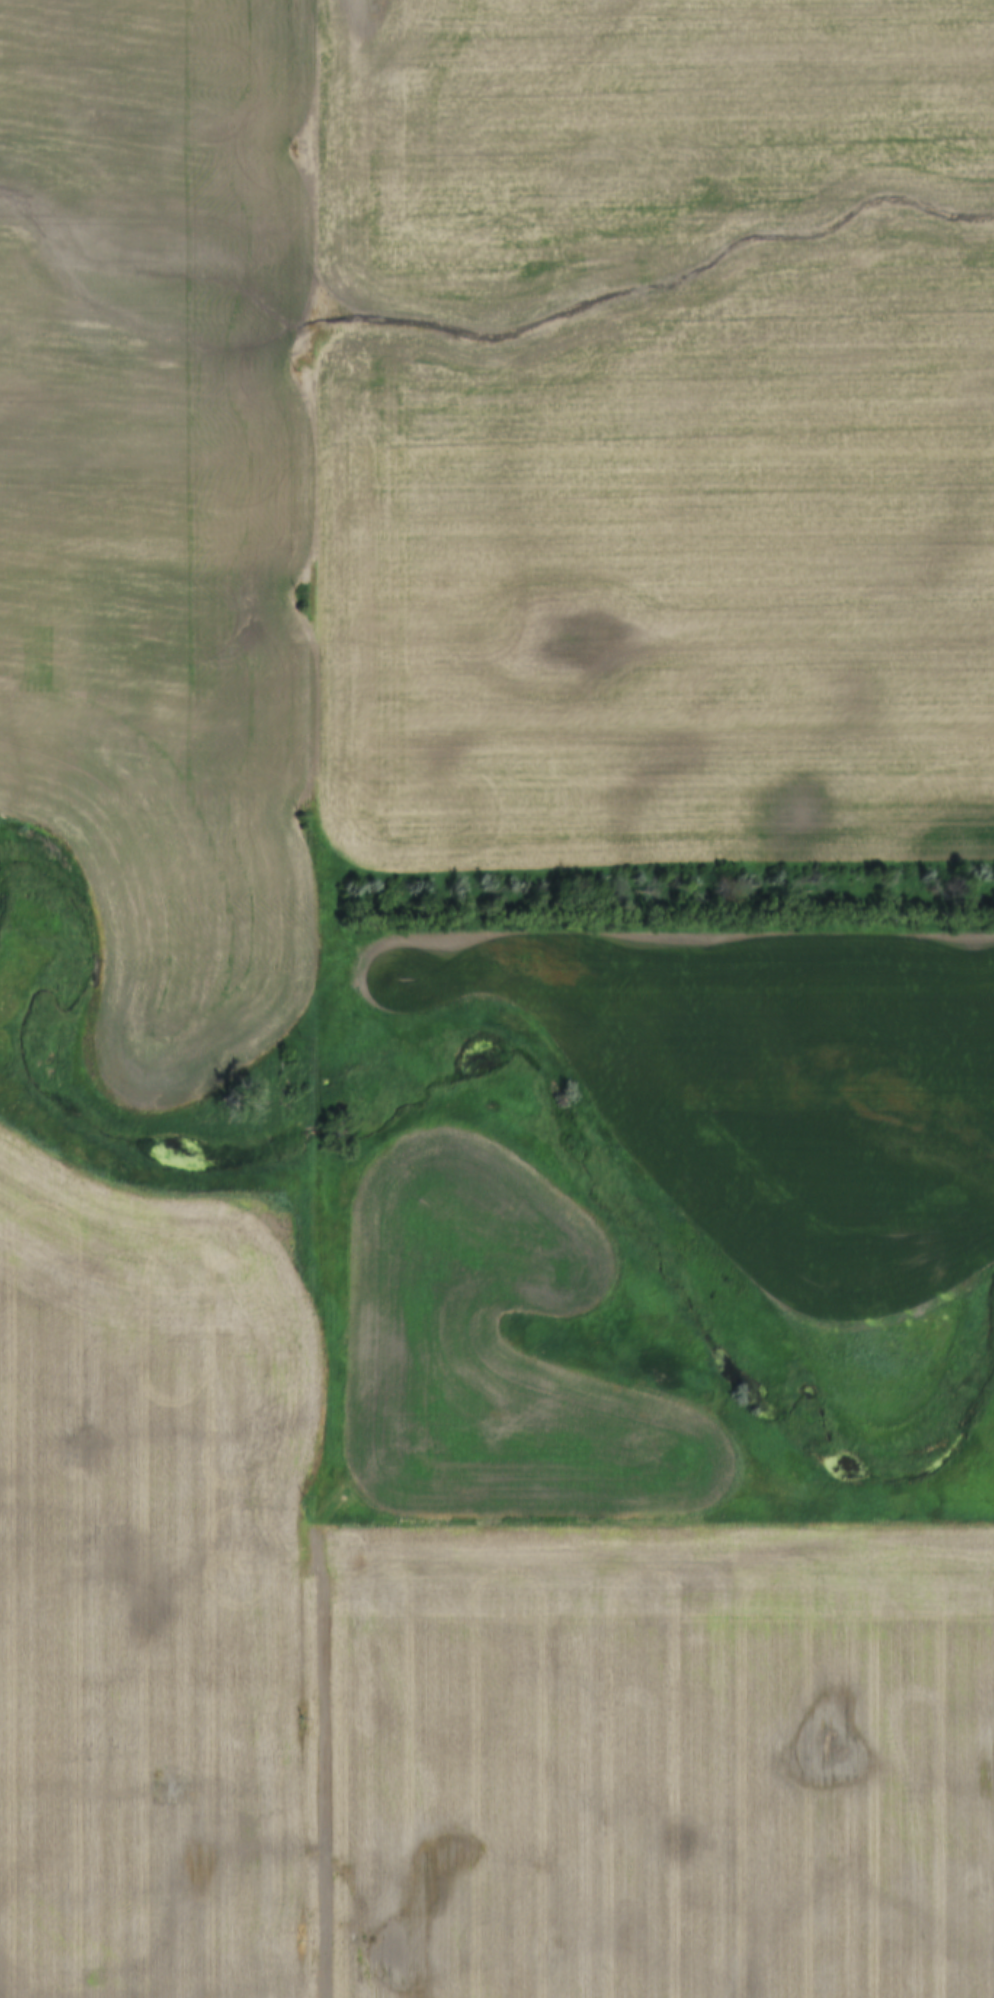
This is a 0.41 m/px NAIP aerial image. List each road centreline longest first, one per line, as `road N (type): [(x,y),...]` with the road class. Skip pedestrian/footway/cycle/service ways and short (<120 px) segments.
road 1 (track): [(323,1997),(326,1632),(306,532),(311,0)]

